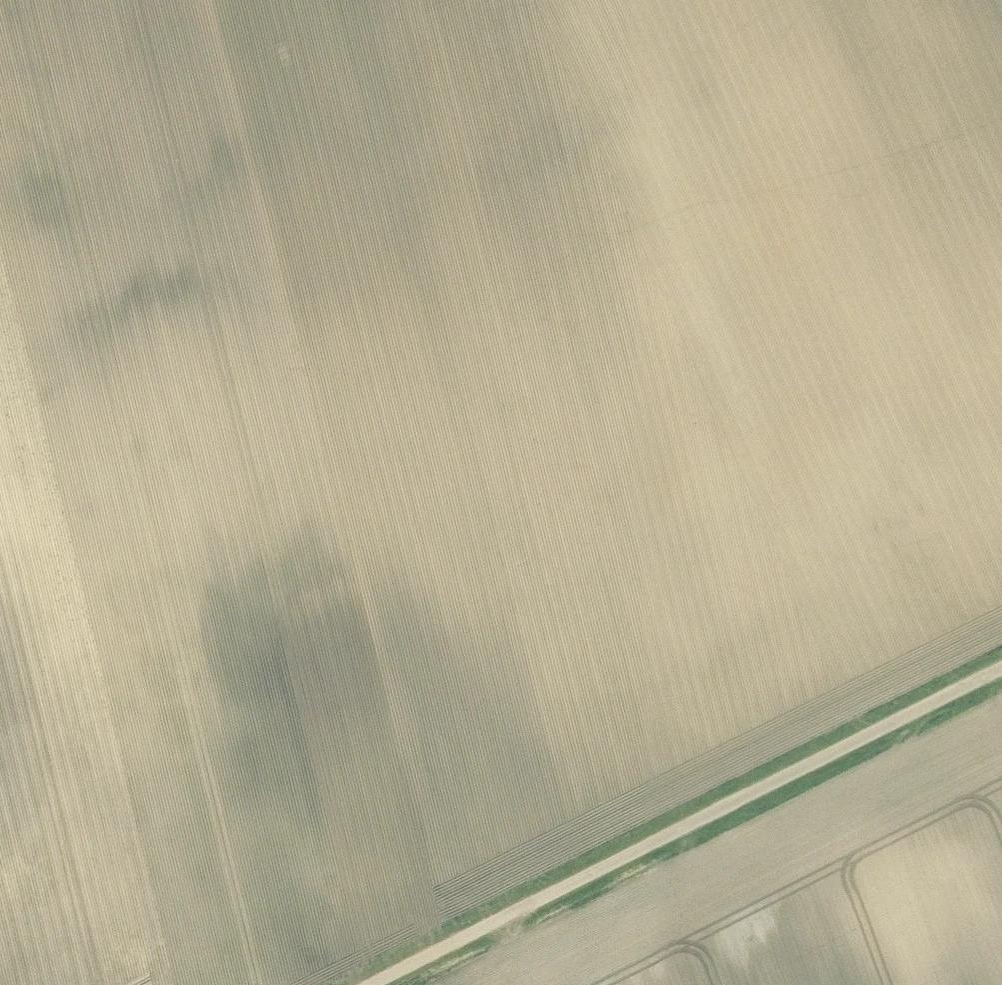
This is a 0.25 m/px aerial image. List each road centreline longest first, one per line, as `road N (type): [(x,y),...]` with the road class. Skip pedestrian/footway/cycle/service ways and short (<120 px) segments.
road 1 (unclassified): [(358,984),(1001,663)]

